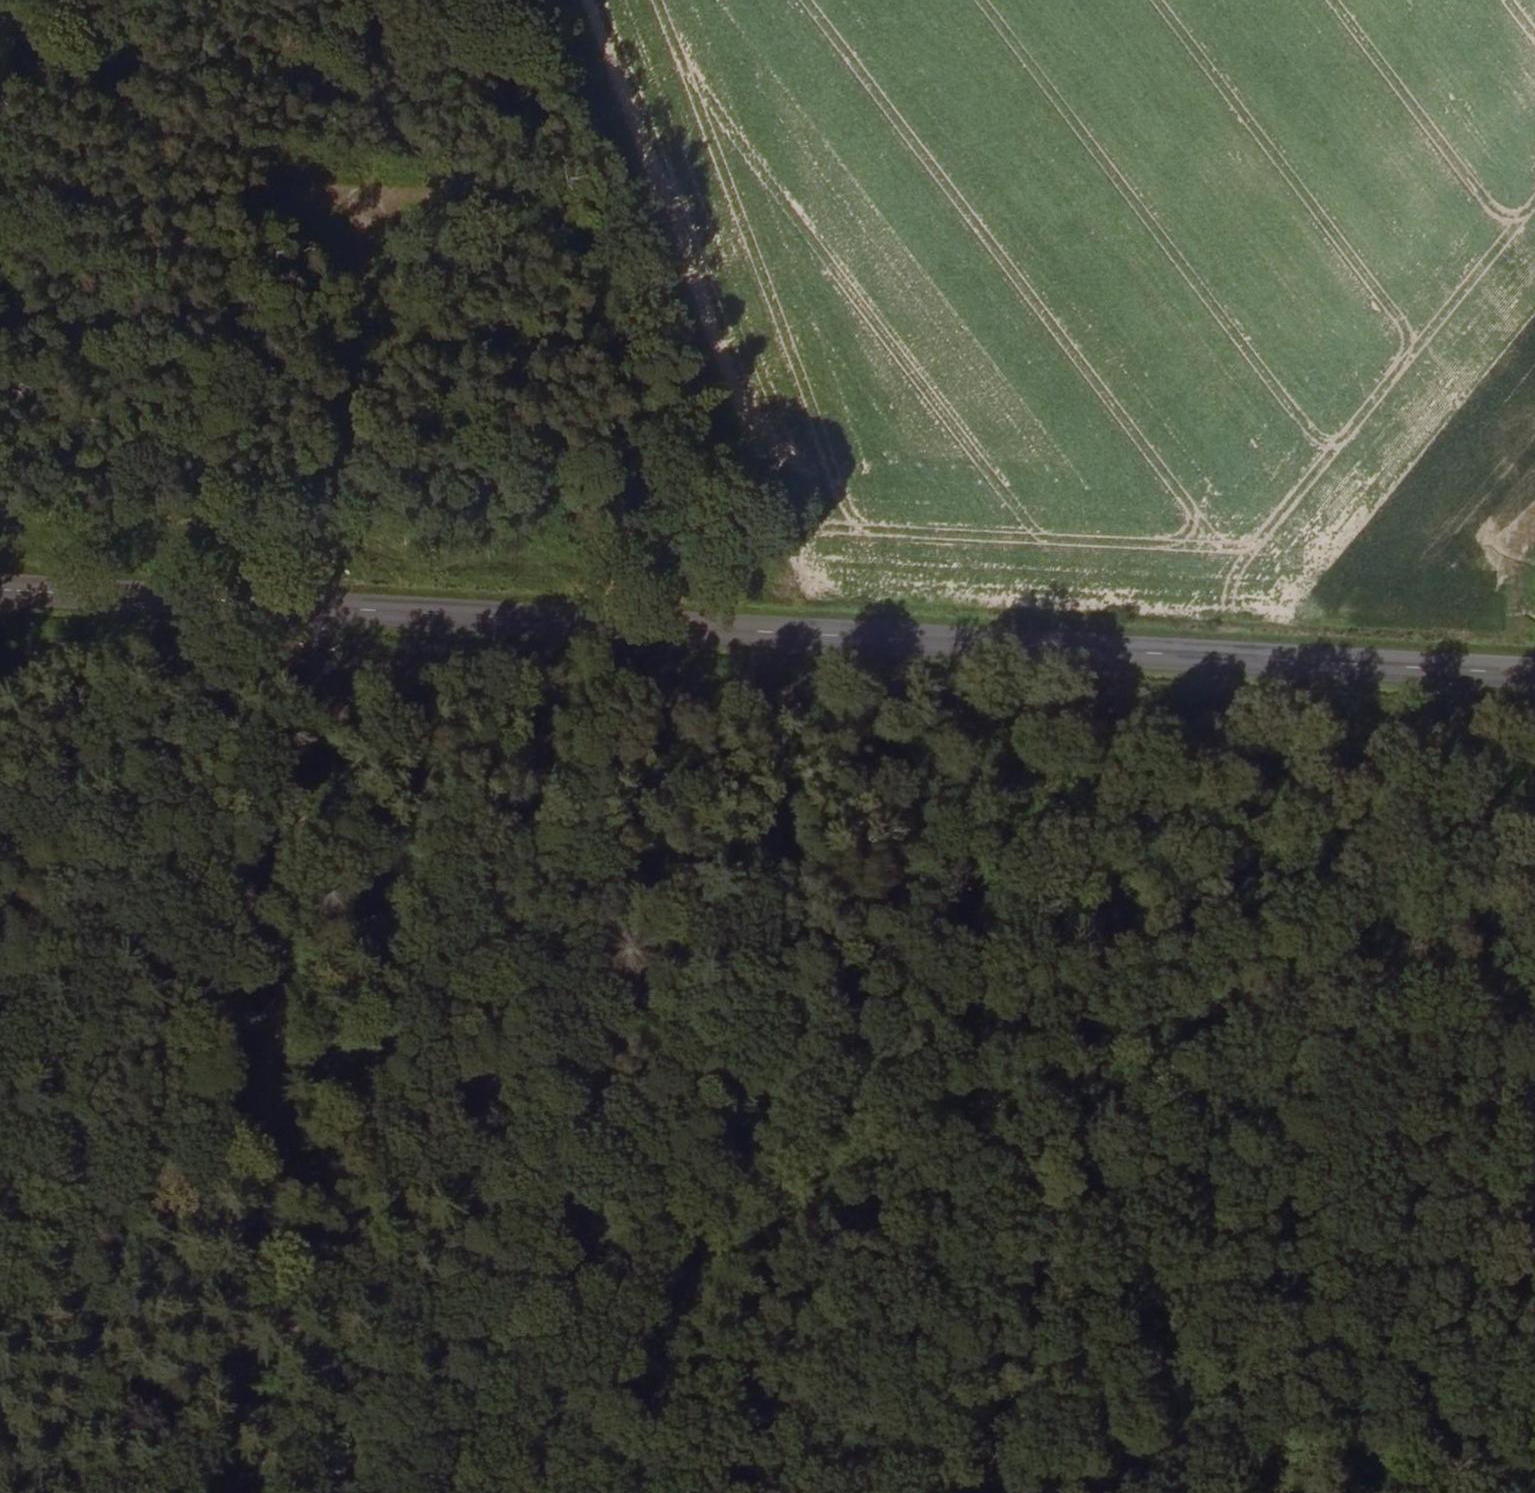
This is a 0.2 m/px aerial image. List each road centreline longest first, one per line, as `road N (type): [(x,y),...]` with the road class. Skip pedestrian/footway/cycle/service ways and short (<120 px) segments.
road 1 (tertiary): [(1534,672),(0,594)]
road 2 (track): [(230,1492),(315,616),(390,0)]

